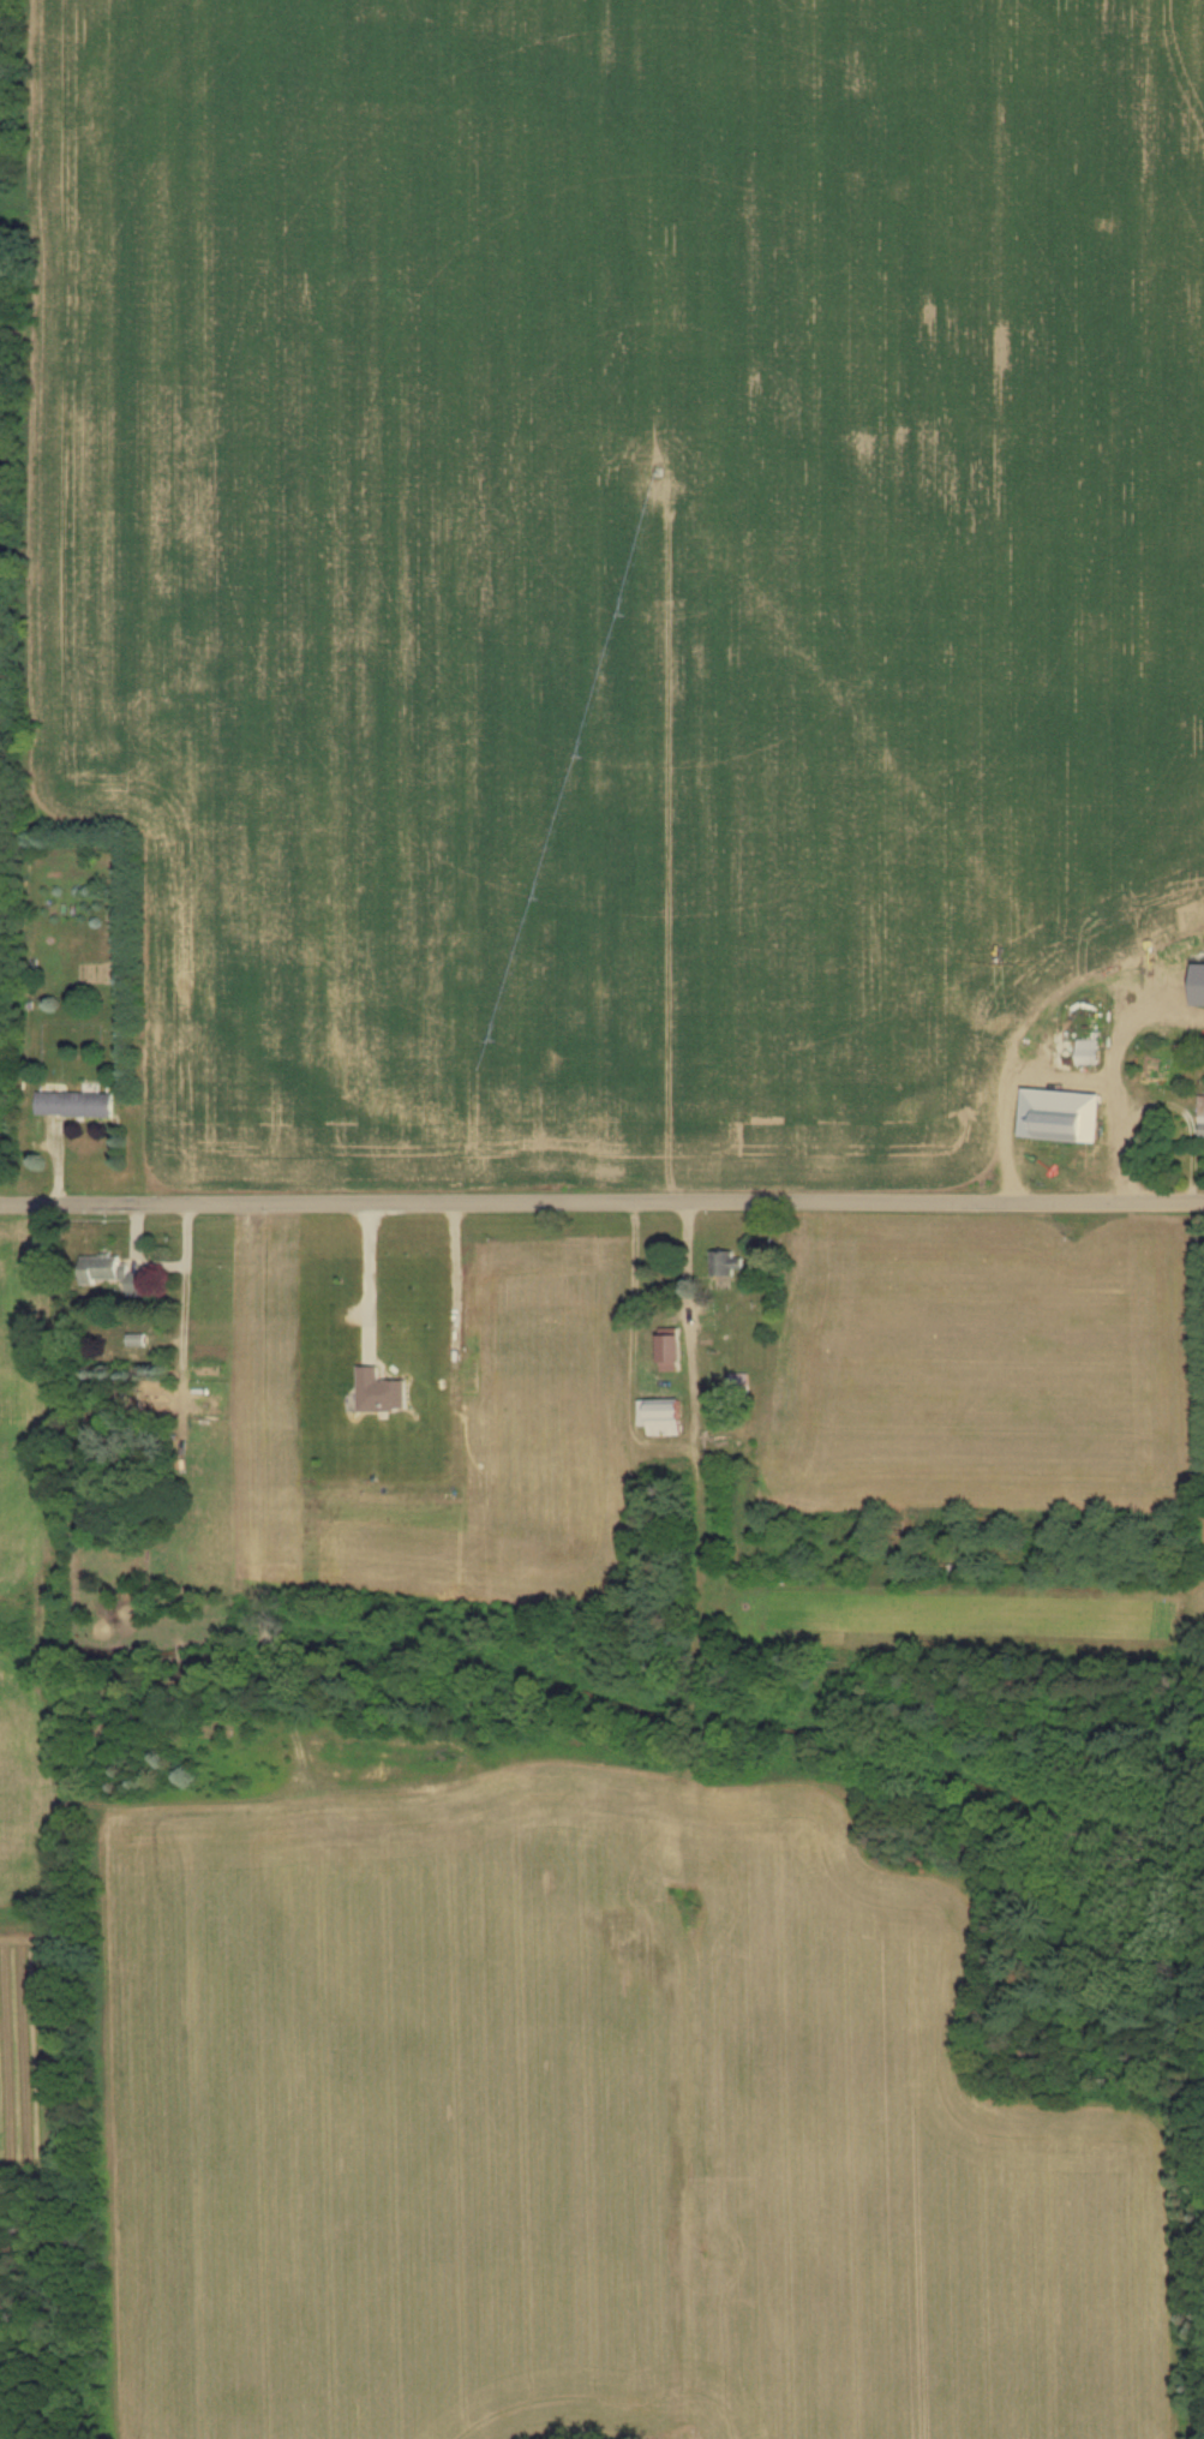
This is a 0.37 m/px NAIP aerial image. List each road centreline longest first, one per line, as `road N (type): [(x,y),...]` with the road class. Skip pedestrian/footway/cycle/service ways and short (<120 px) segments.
road 1 (residential): [(1203,1210),(0,1206)]

